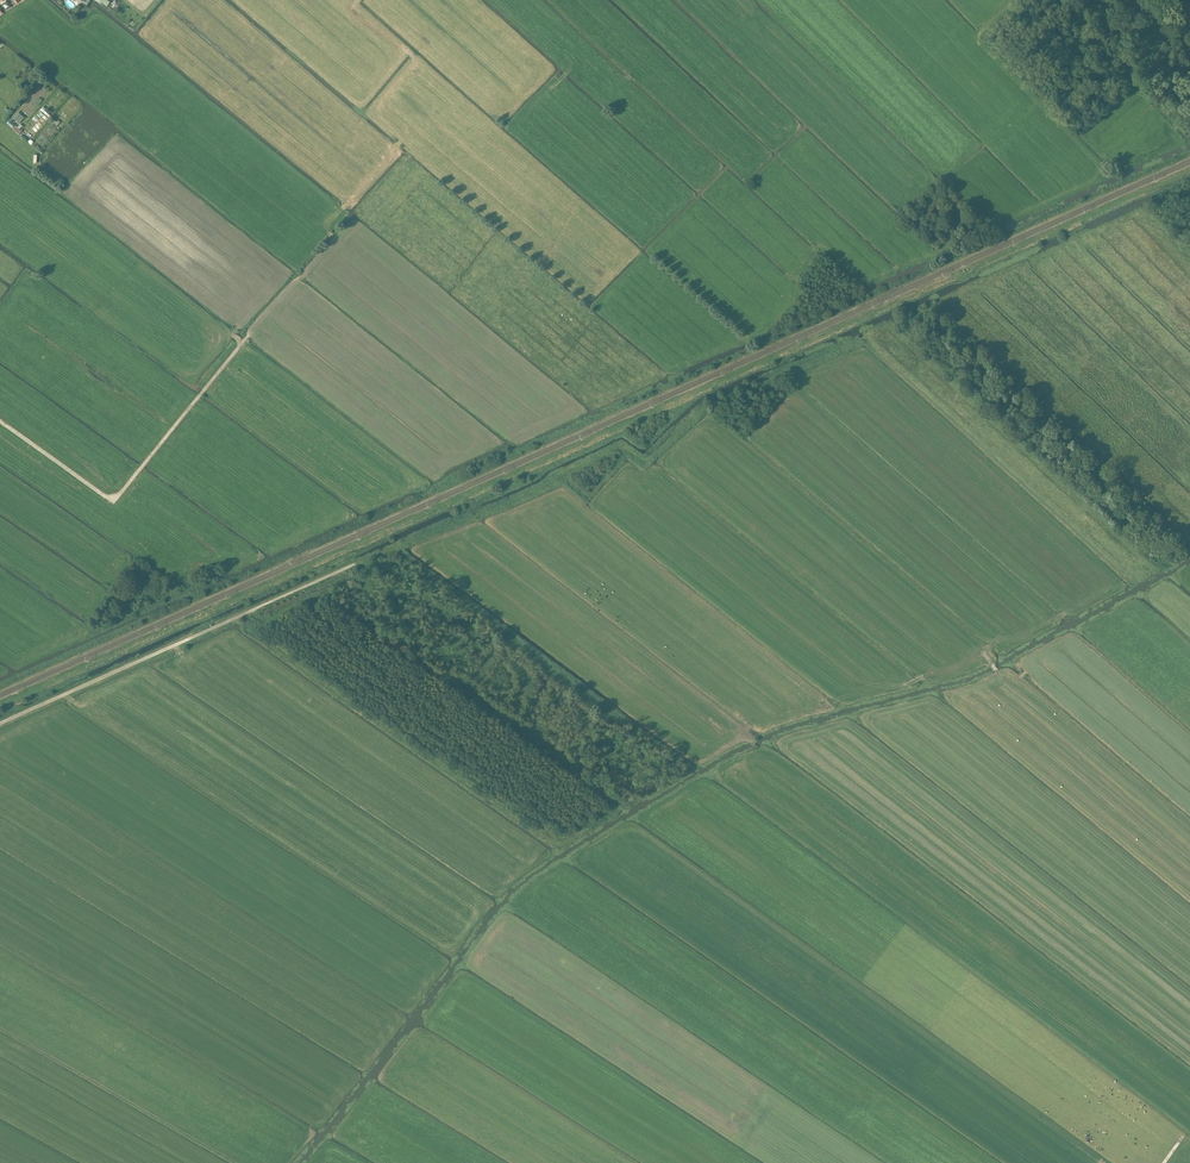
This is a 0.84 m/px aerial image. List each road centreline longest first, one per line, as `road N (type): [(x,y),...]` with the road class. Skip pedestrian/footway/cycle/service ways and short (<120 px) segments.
road 1 (track): [(0,724),(353,566)]
road 2 (track): [(246,335),(188,415),(114,494),(97,494),(0,419)]

